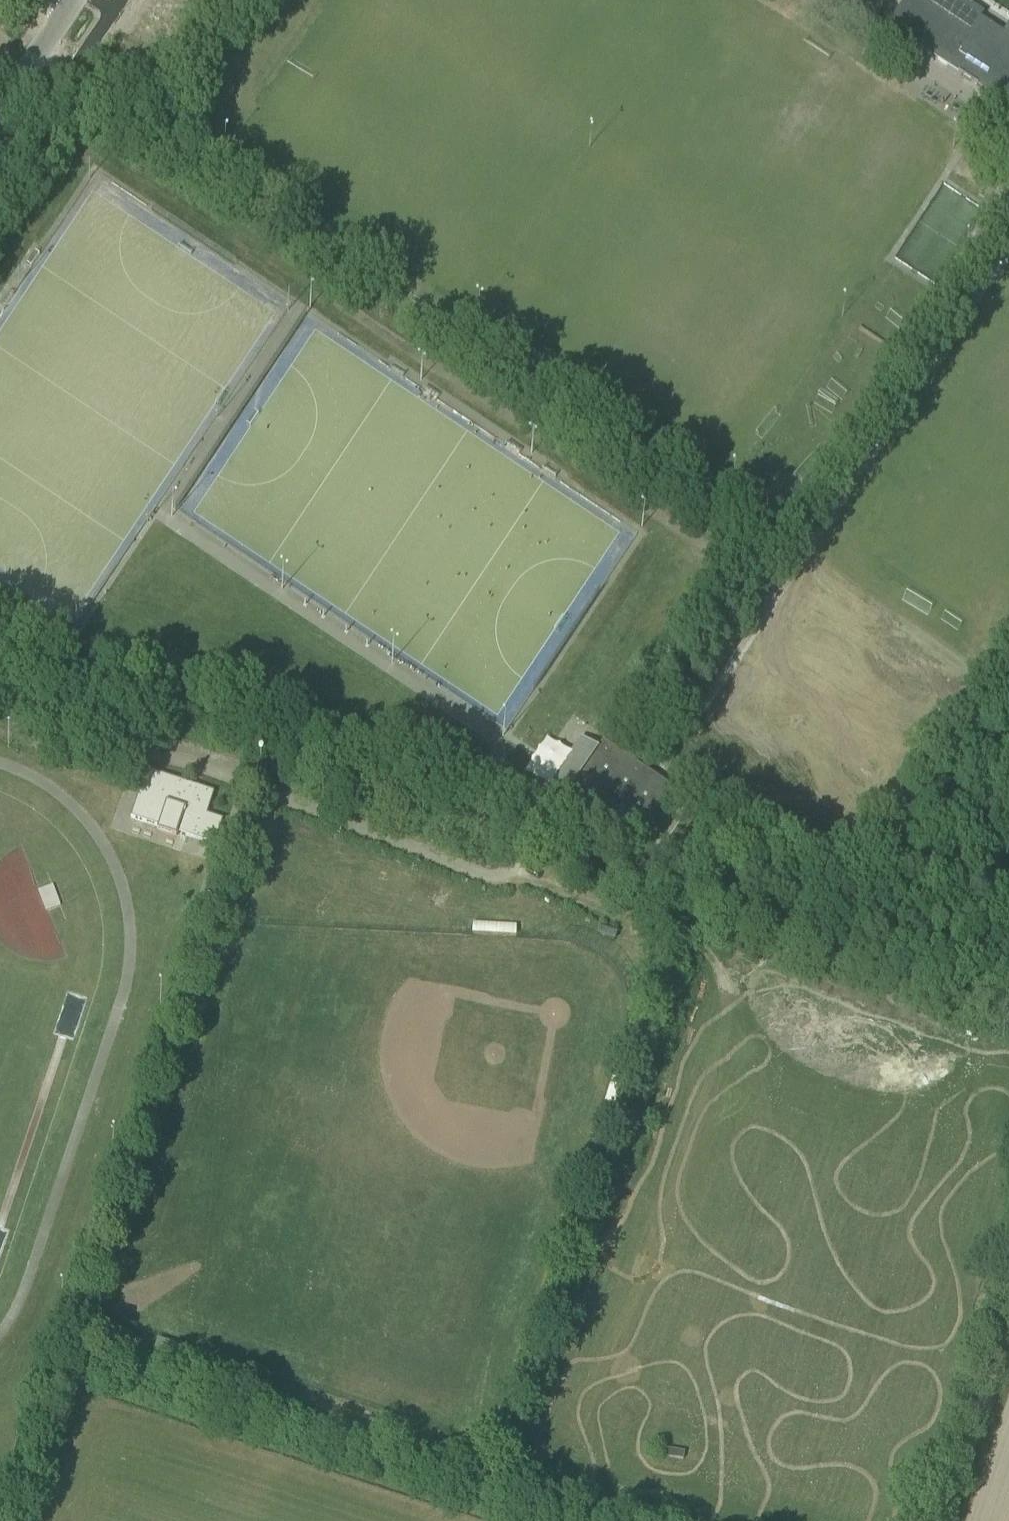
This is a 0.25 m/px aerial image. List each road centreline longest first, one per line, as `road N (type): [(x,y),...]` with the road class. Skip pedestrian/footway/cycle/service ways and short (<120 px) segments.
road 1 (secondary): [(0,108),(72,0)]

